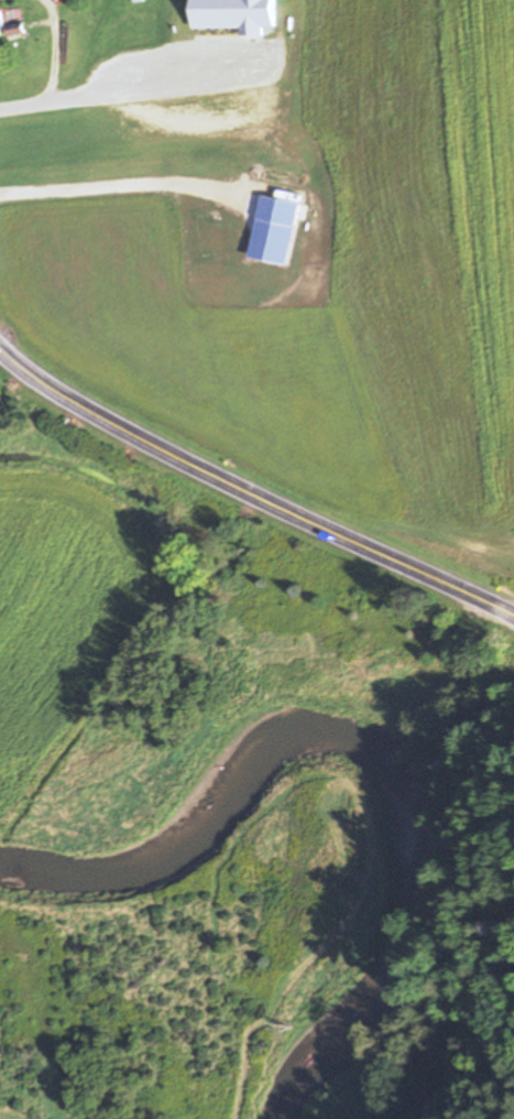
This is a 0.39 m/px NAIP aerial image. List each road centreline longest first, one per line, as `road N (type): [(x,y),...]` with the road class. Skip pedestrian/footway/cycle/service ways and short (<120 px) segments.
road 1 (primary): [(513,615),(123,430),(0,348)]

